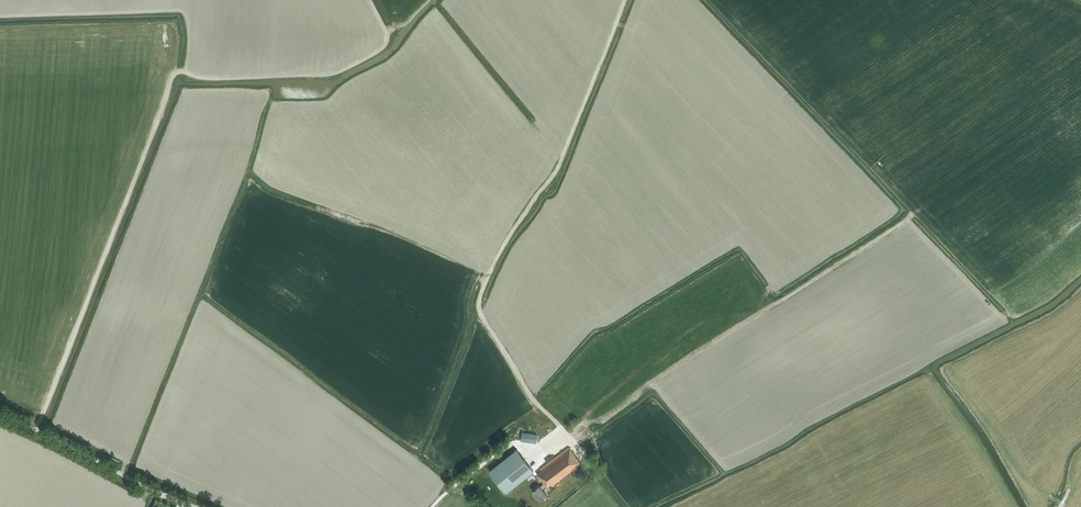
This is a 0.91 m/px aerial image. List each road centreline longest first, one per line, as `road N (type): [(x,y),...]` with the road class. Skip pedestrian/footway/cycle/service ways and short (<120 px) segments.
road 1 (track): [(625,0),(558,167),(508,240),(479,300),(531,396),(568,438)]
road 2 (unclassified): [(0,413),(193,506)]

